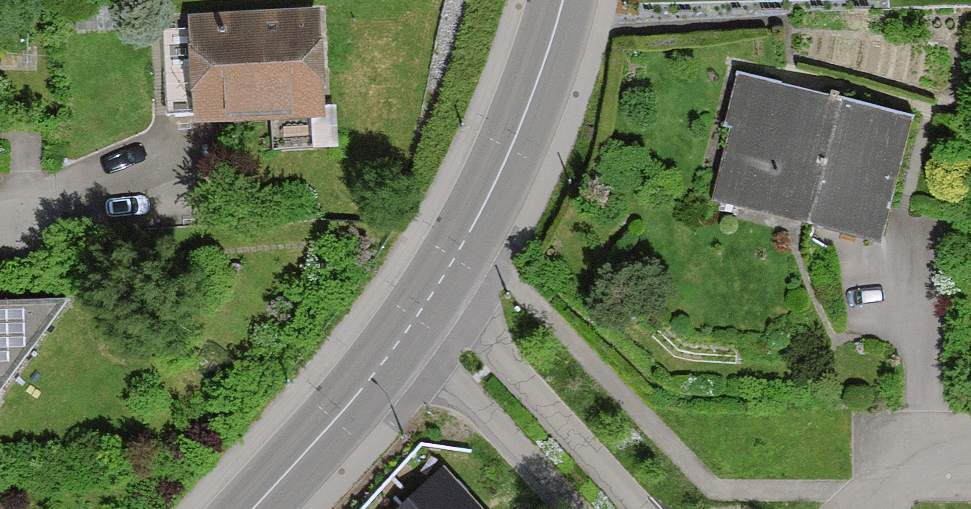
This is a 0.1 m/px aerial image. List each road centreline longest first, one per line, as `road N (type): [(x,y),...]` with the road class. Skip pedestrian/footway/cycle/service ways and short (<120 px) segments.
road 1 (residential): [(563,0),(529,123),(438,296)]
road 2 (residential): [(438,296),(651,508)]
road 3 (residential): [(558,508),(397,349)]
road 4 (residential): [(397,349),(256,508)]
road 5 (residential): [(0,221),(34,224),(149,177)]
road 6 (residential): [(970,445),(930,445),(857,508)]

